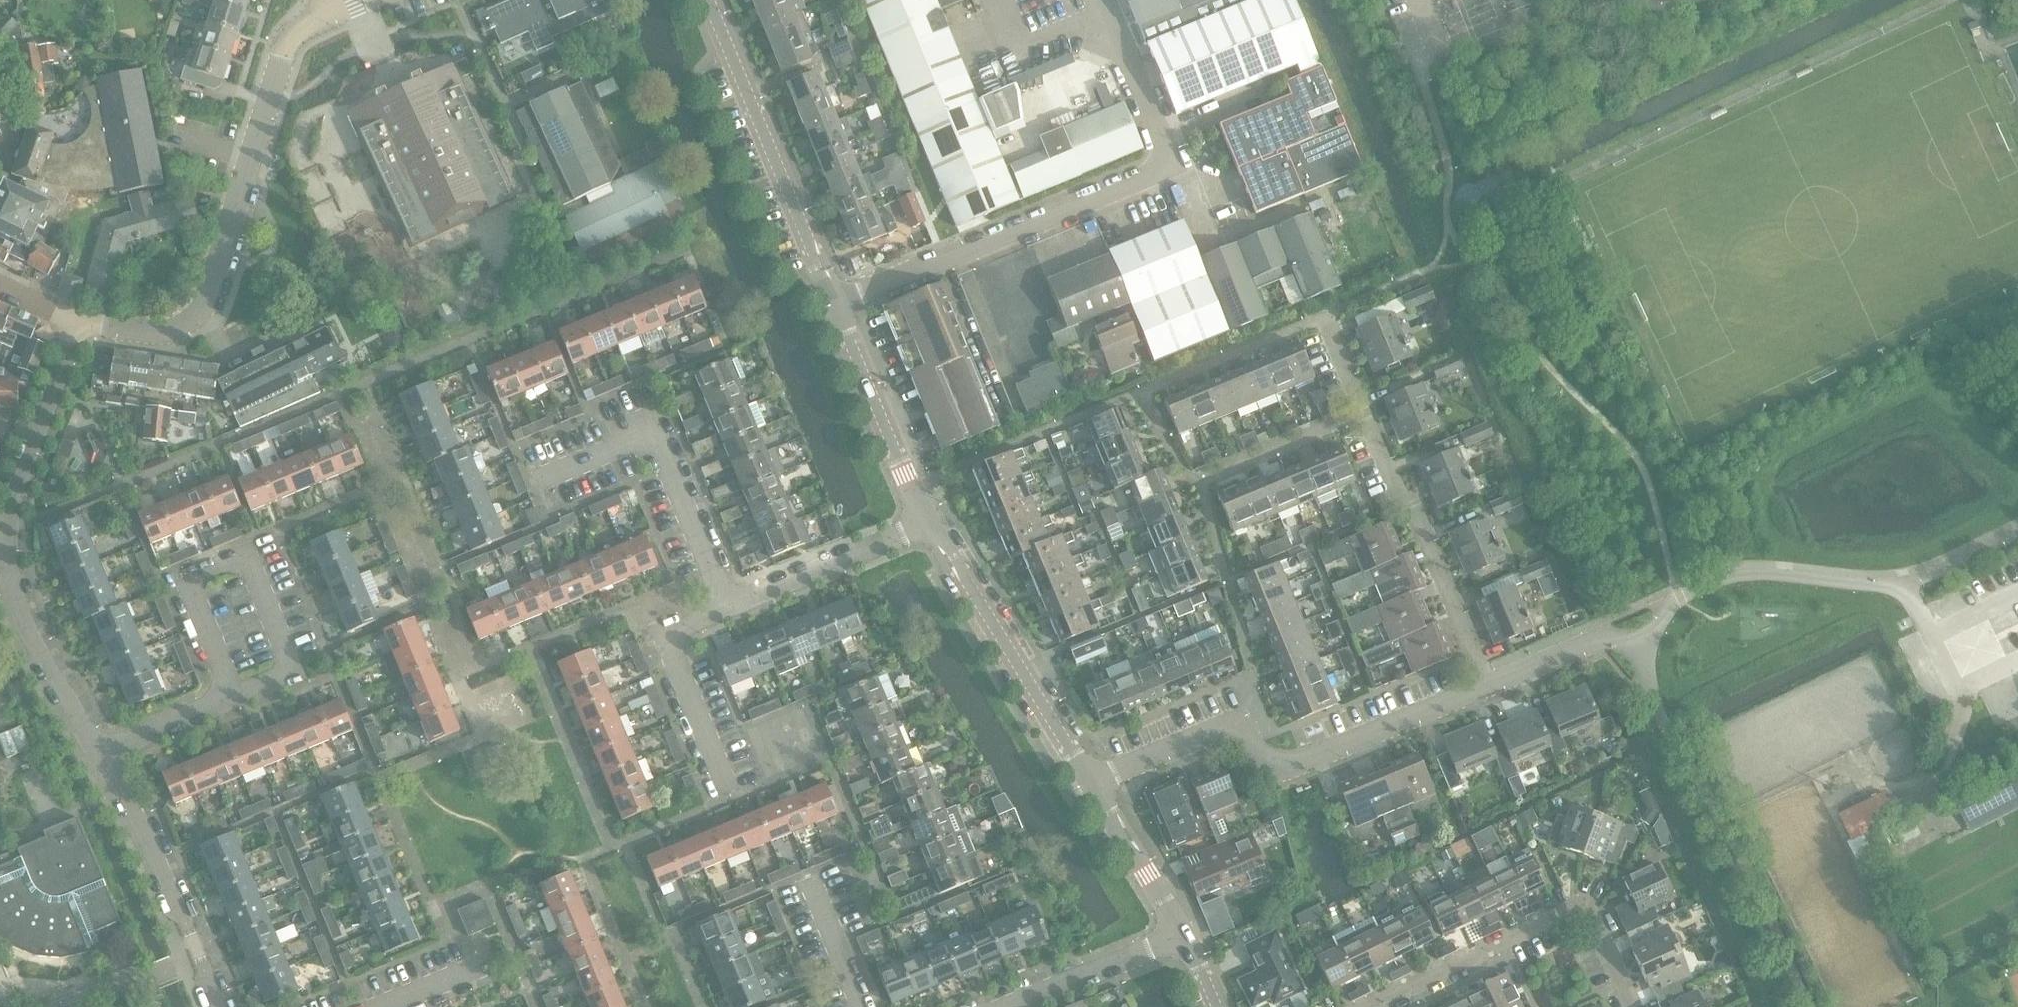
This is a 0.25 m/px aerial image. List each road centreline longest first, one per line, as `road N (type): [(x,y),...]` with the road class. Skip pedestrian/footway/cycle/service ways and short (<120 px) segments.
road 1 (residential): [(836,307),(1173,168),(1105,0)]
road 2 (residential): [(97,755),(28,633),(7,558),(14,491),(78,320)]
road 3 (residential): [(78,320),(171,333),(207,309),(291,38),(330,14)]
road 4 (residential): [(1091,784),(1233,722),(1264,759),(1284,768),(1488,687)]
road 5 (unclassified): [(1647,647),(1680,598),(1731,577),(1903,584),(2017,537)]
road 6 (residential): [(1488,687),(1323,315)]
road 7 (unclassified): [(1801,1006),(1653,701),(1647,647)]
road 8 (residential): [(1366,1006),(1566,913),(1583,913),(1596,923),(1632,1006)]
road 9 (tertiary): [(836,307),(710,0)]
road 10 (residential): [(730,606),(651,434),(537,480)]
road 11 (tertiary): [(1091,784),(933,525)]
road 12 (residential): [(214,1006),(156,861),(97,755)]
road 13 (residential): [(233,698),(294,669),(247,555),(185,579)]
road 14 (tertiary): [(933,525),(836,307)]
road 15 (residential): [(728,788),(668,634),(730,606)]
road 16 (residential): [(730,606),(933,525)]
road 17 (residential): [(1008,1006),(1184,934)]
road 18 (tertiary): [(1184,934),(1091,784)]
road 19 (residential): [(1488,687),(1595,641),(1647,647)]
road 20 (residential): [(97,755),(233,698)]
road 21 (residential): [(860,1006),(805,879)]
road 22 (residential): [(185,579),(233,698)]

